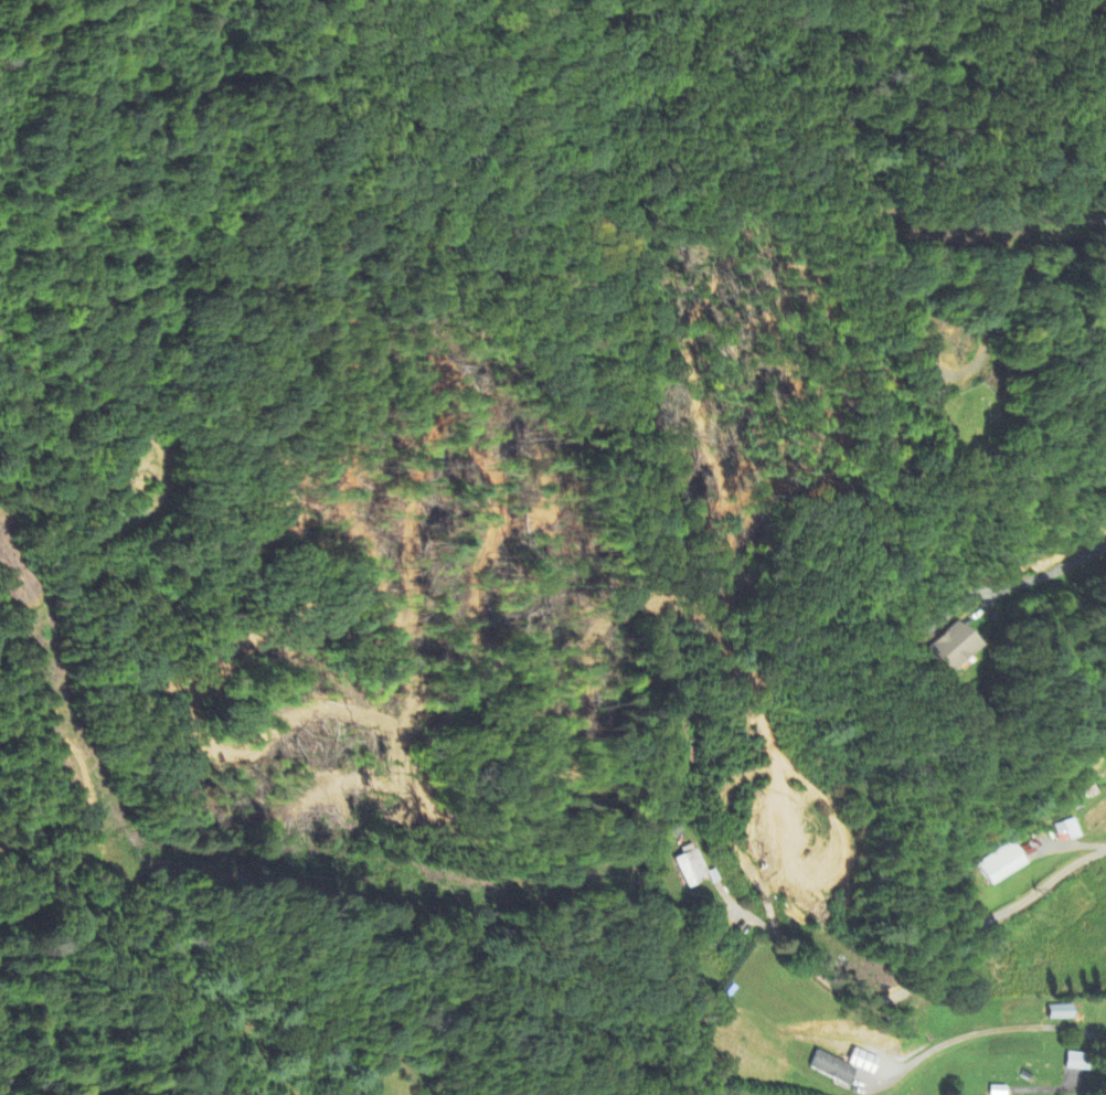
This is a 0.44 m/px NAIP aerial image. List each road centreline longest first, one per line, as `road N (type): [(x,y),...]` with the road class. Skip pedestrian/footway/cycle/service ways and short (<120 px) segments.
road 1 (residential): [(1105,851),(946,943),(916,984),(887,998),(860,999),(773,928)]

